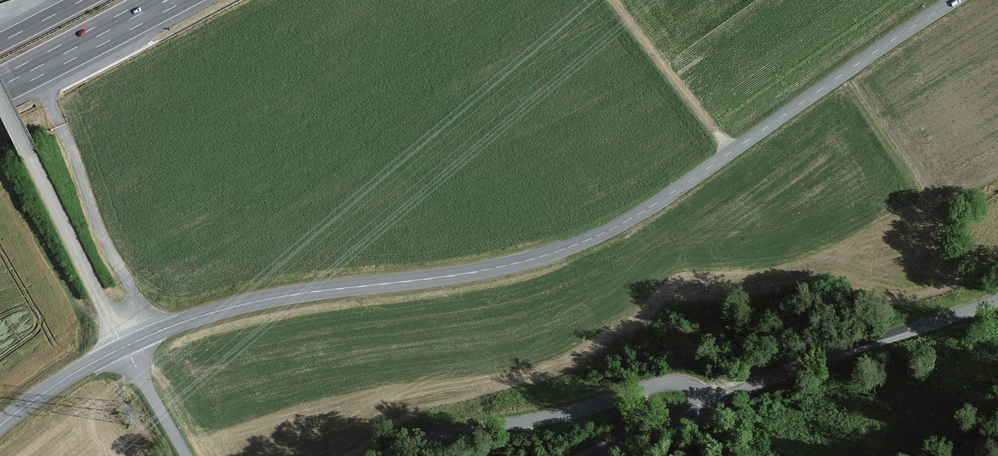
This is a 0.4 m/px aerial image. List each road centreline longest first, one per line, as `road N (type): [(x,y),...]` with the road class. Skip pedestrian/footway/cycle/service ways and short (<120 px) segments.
road 1 (tertiary): [(955,0),(654,205),(587,240),(467,273),(254,302),(125,346)]
road 2 (tertiary): [(711,408),(695,389),(670,382),(393,455)]
road 3 (tertiary): [(711,408),(827,357),(997,299)]
road 4 (track): [(125,346),(0,95)]
road 5 (motorway): [(0,76),(147,0)]
road 6 (tertiary): [(125,346),(0,425)]
road 7 (tertiary): [(186,455),(125,346)]
road 8 (tertiary): [(596,455),(711,408)]

